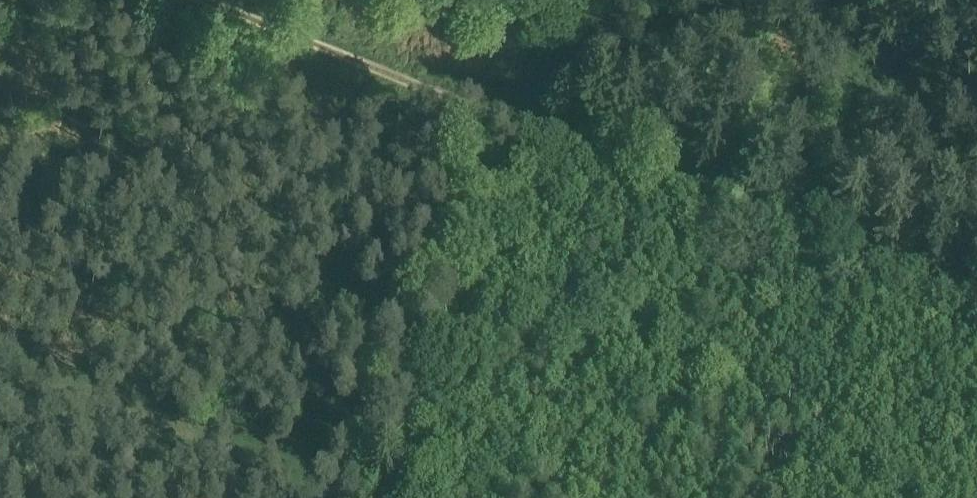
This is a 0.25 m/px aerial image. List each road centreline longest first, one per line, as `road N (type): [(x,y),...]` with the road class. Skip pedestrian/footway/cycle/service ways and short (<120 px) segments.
road 1 (track): [(976,298),(718,190),(599,157),(534,129)]
road 2 (track): [(388,497),(534,129)]
road 3 (track): [(534,129),(205,0)]
road 4 (track): [(534,129),(586,0)]

